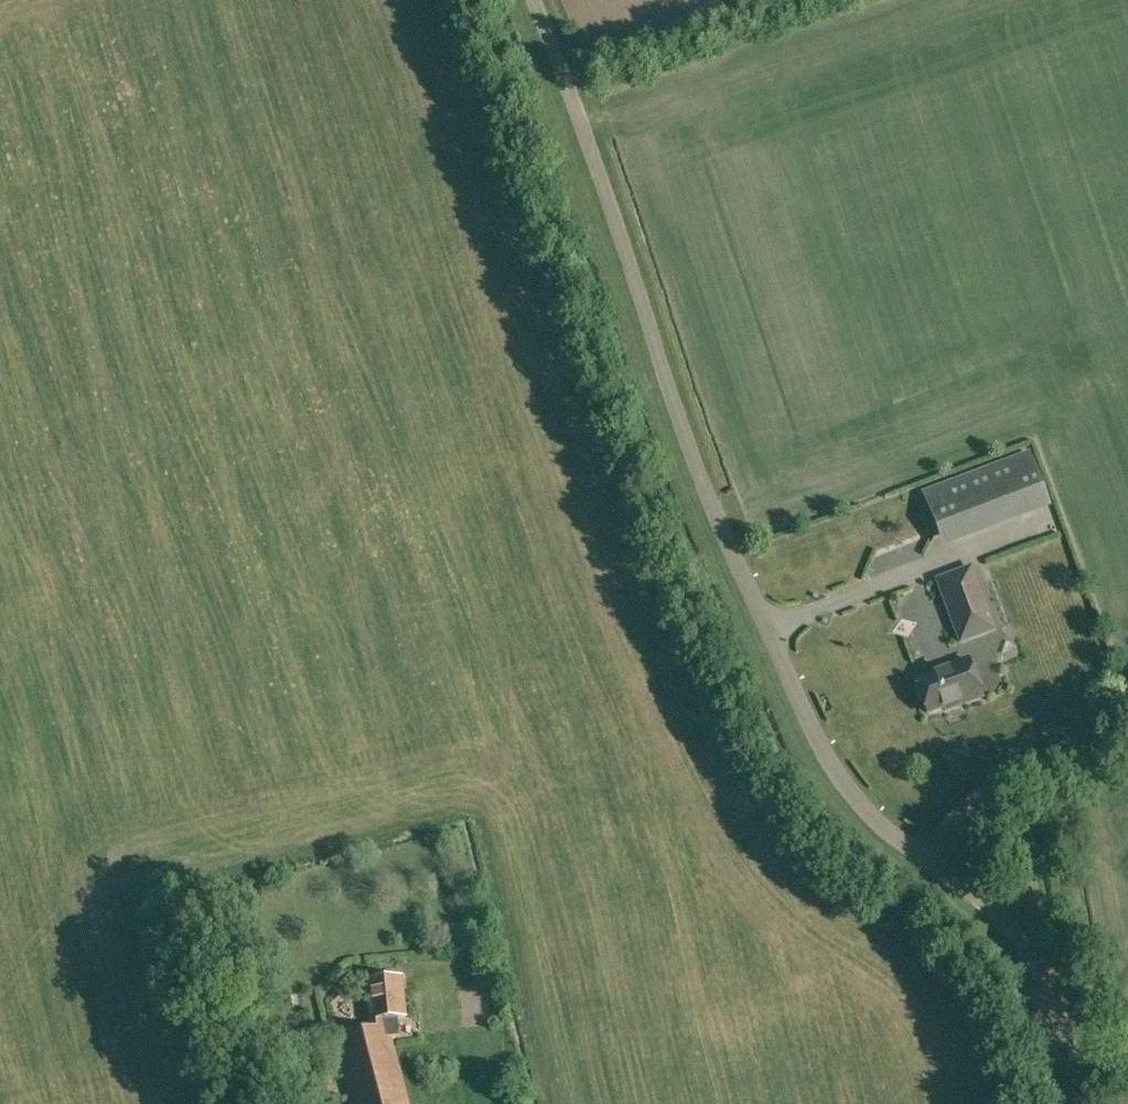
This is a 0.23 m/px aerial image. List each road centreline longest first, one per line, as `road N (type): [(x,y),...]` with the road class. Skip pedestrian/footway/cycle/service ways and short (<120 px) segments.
road 1 (unclassified): [(1085,1103),(1076,1038),(1029,948),(878,820),(823,746),(694,454),(604,172),(534,0)]

